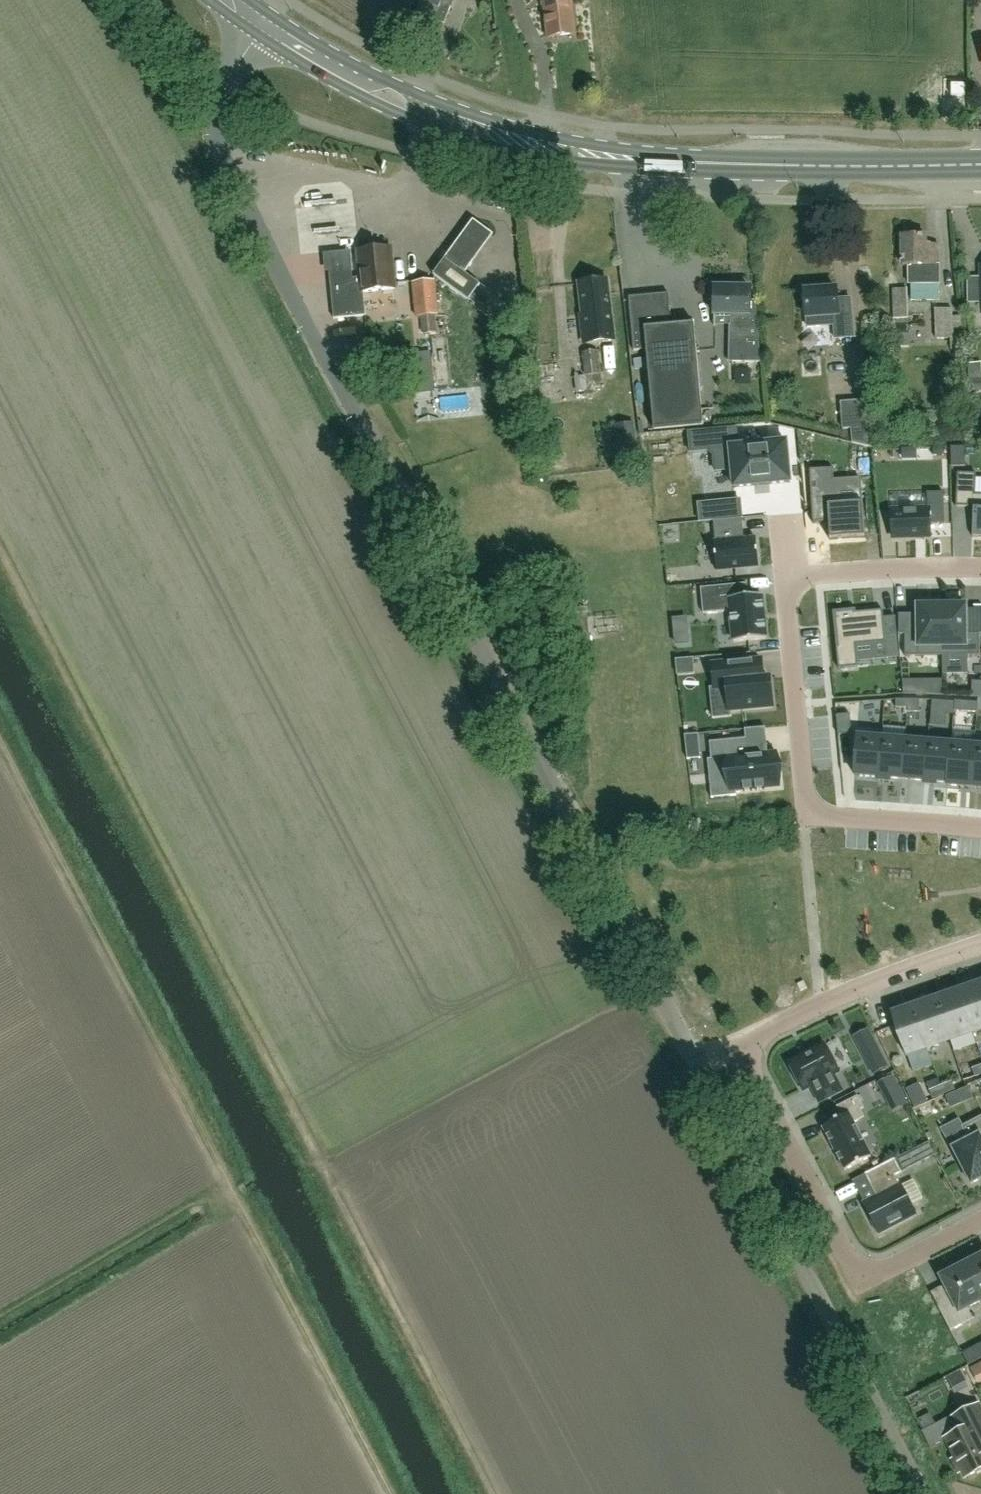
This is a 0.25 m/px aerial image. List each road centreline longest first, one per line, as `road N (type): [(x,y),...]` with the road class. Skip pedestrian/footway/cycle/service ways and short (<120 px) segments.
road 1 (unclassified): [(697,1062),(223,160),(222,100),(266,28)]
road 2 (primary): [(980,165),(750,167),(597,157),(435,115),(266,28)]
road 3 (residential): [(980,571),(823,573),(799,583),(790,611),(803,811),(980,828)]
road 4 (track): [(226,1184),(0,747)]
road 5 (unclassified): [(924,1493),(697,1062)]
road 6 (residential): [(980,1224),(875,1273),(853,1264),(740,1043)]
road 7 (track): [(389,1493),(226,1184)]
road 8 (residential): [(740,1043),(980,945)]

